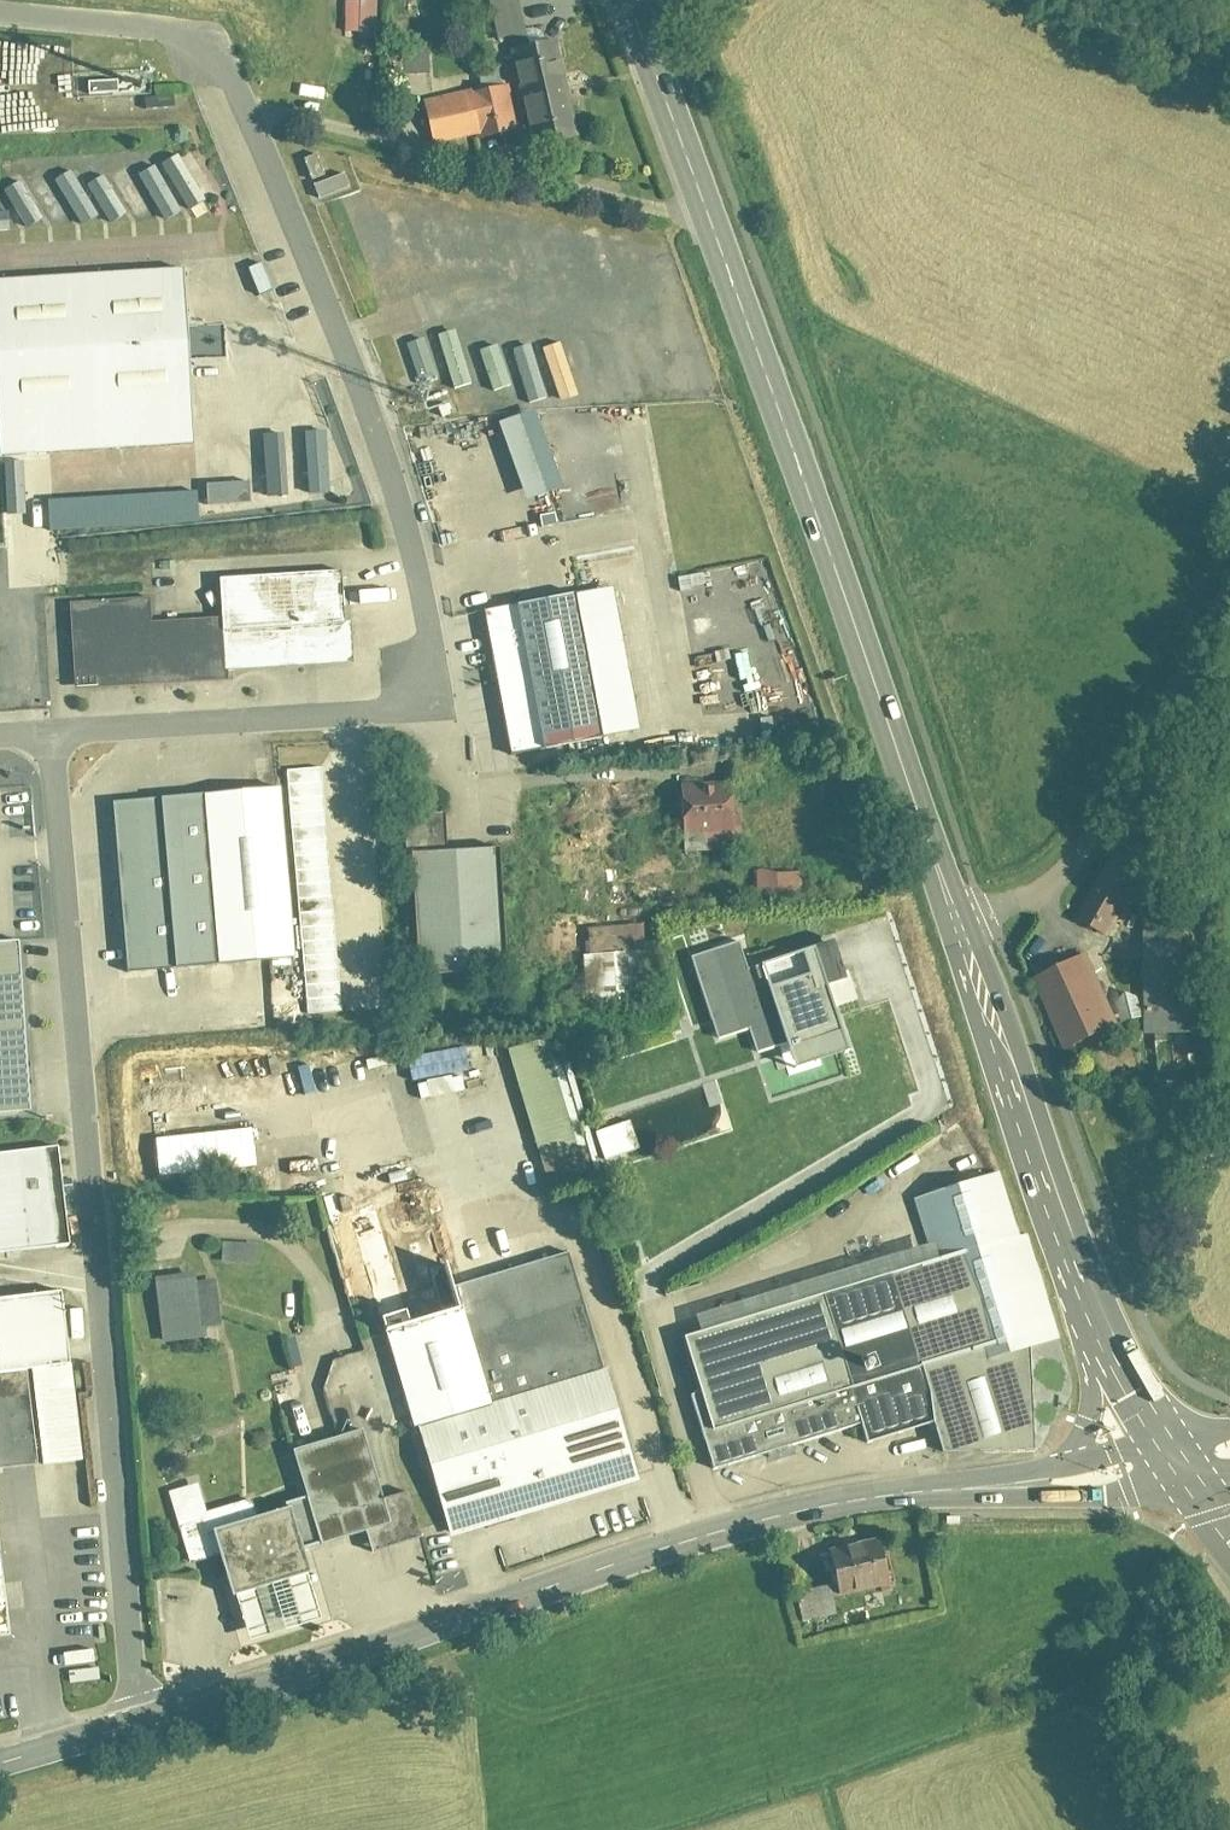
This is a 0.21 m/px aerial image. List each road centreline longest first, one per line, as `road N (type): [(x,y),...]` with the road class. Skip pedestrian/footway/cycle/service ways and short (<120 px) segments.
road 1 (residential): [(53,733),(381,710),(413,700),(429,667),(429,630),(416,564),(217,54),(169,30),(0,7)]
road 2 (secondary): [(142,1723),(718,1525),(924,1488),(1126,1483),(1195,1468)]
road 3 (residential): [(142,1723),(53,733)]
road 4 (primary): [(963,928),(770,361),(633,0)]
road 5 (primary): [(1195,1468),(1091,1300),(963,928)]
road 6 (residential): [(963,928),(1051,885),(1103,818),(1229,592)]
road 7 (track): [(1087,0),(1229,52)]
road 8 (secondary): [(0,1763),(142,1723)]

